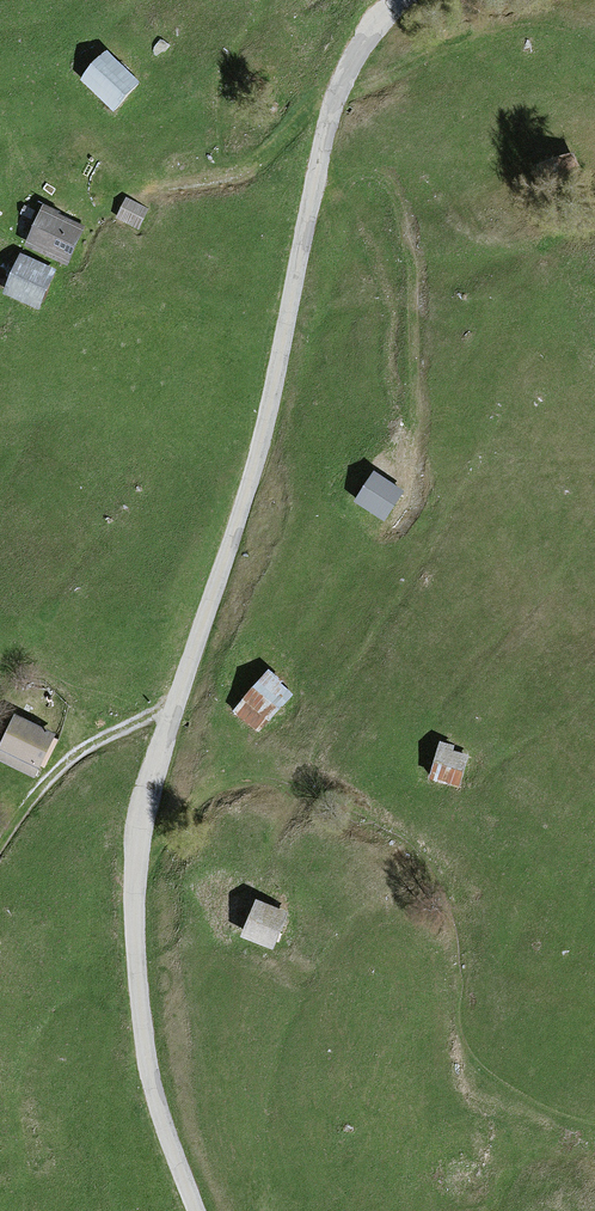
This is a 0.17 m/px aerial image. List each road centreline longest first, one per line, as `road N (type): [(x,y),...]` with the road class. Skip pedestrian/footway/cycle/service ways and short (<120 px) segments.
road 1 (unclassified): [(403,0),(364,34),(336,92),(248,481),(140,825),(135,947),(145,1049),(196,1210)]
road 2 (track): [(594,50),(553,30),(510,30),(350,94),(336,92)]
road 3 (track): [(0,844),(83,748),(144,719),(172,717)]

